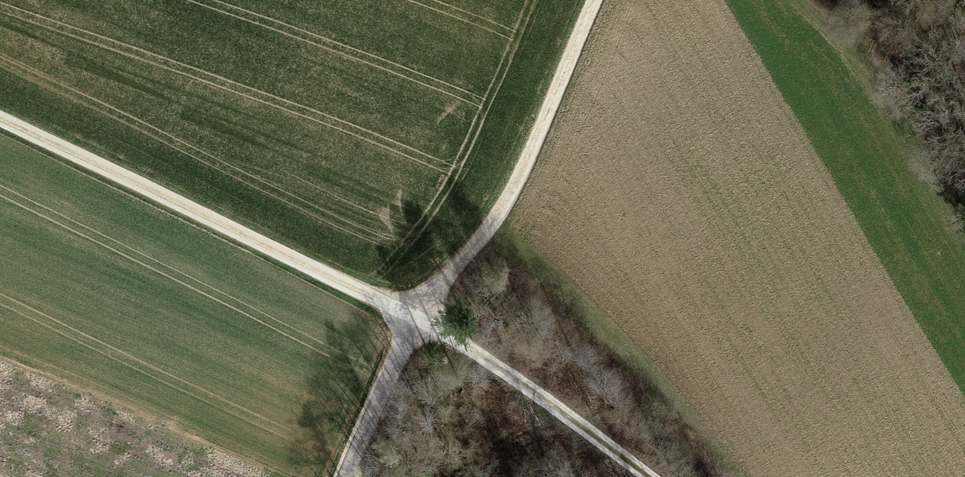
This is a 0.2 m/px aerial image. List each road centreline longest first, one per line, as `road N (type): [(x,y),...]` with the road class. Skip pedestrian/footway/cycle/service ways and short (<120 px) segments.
road 1 (track): [(416,320),(0,117)]
road 2 (track): [(592,0),(527,156),(465,267),(416,320)]
road 3 (track): [(416,320),(515,378),(647,476)]
road 4 (track): [(416,320),(345,476)]

